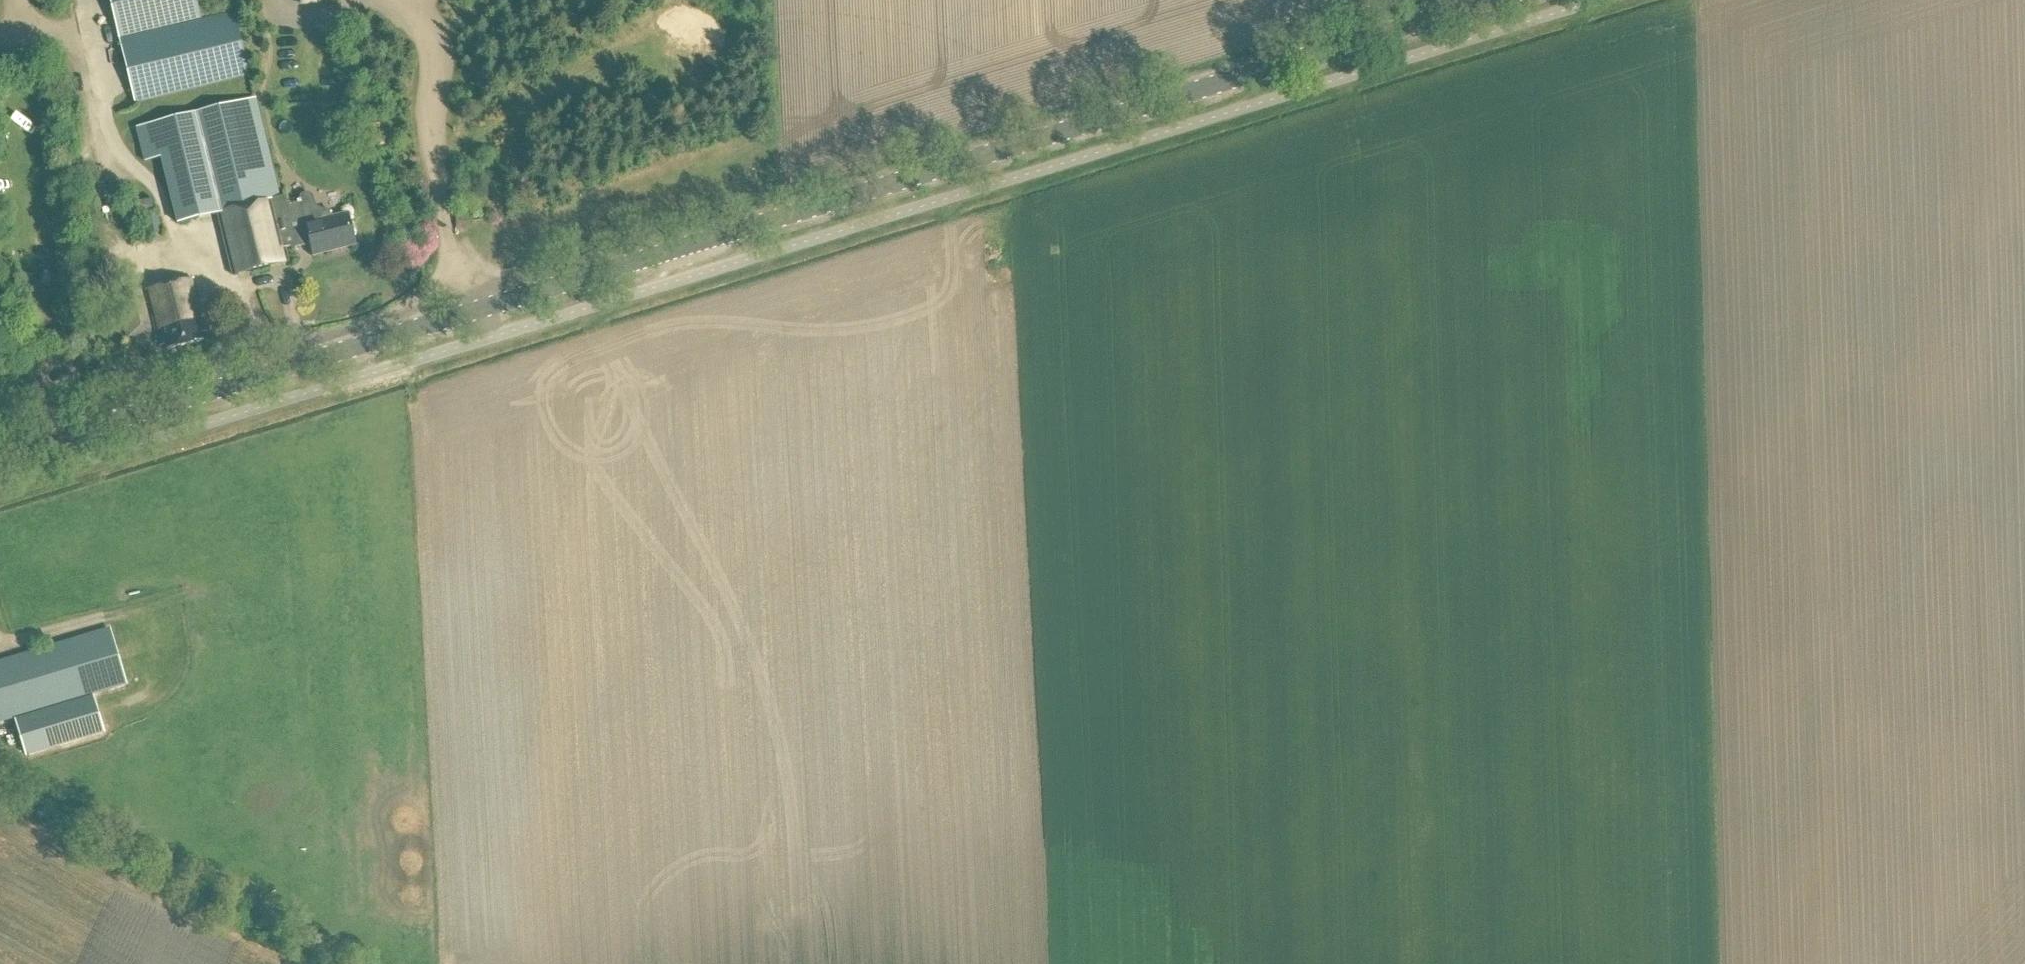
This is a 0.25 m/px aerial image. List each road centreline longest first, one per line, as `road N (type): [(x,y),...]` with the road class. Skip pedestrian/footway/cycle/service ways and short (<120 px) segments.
road 1 (tertiary): [(0,457),(1496,0)]

